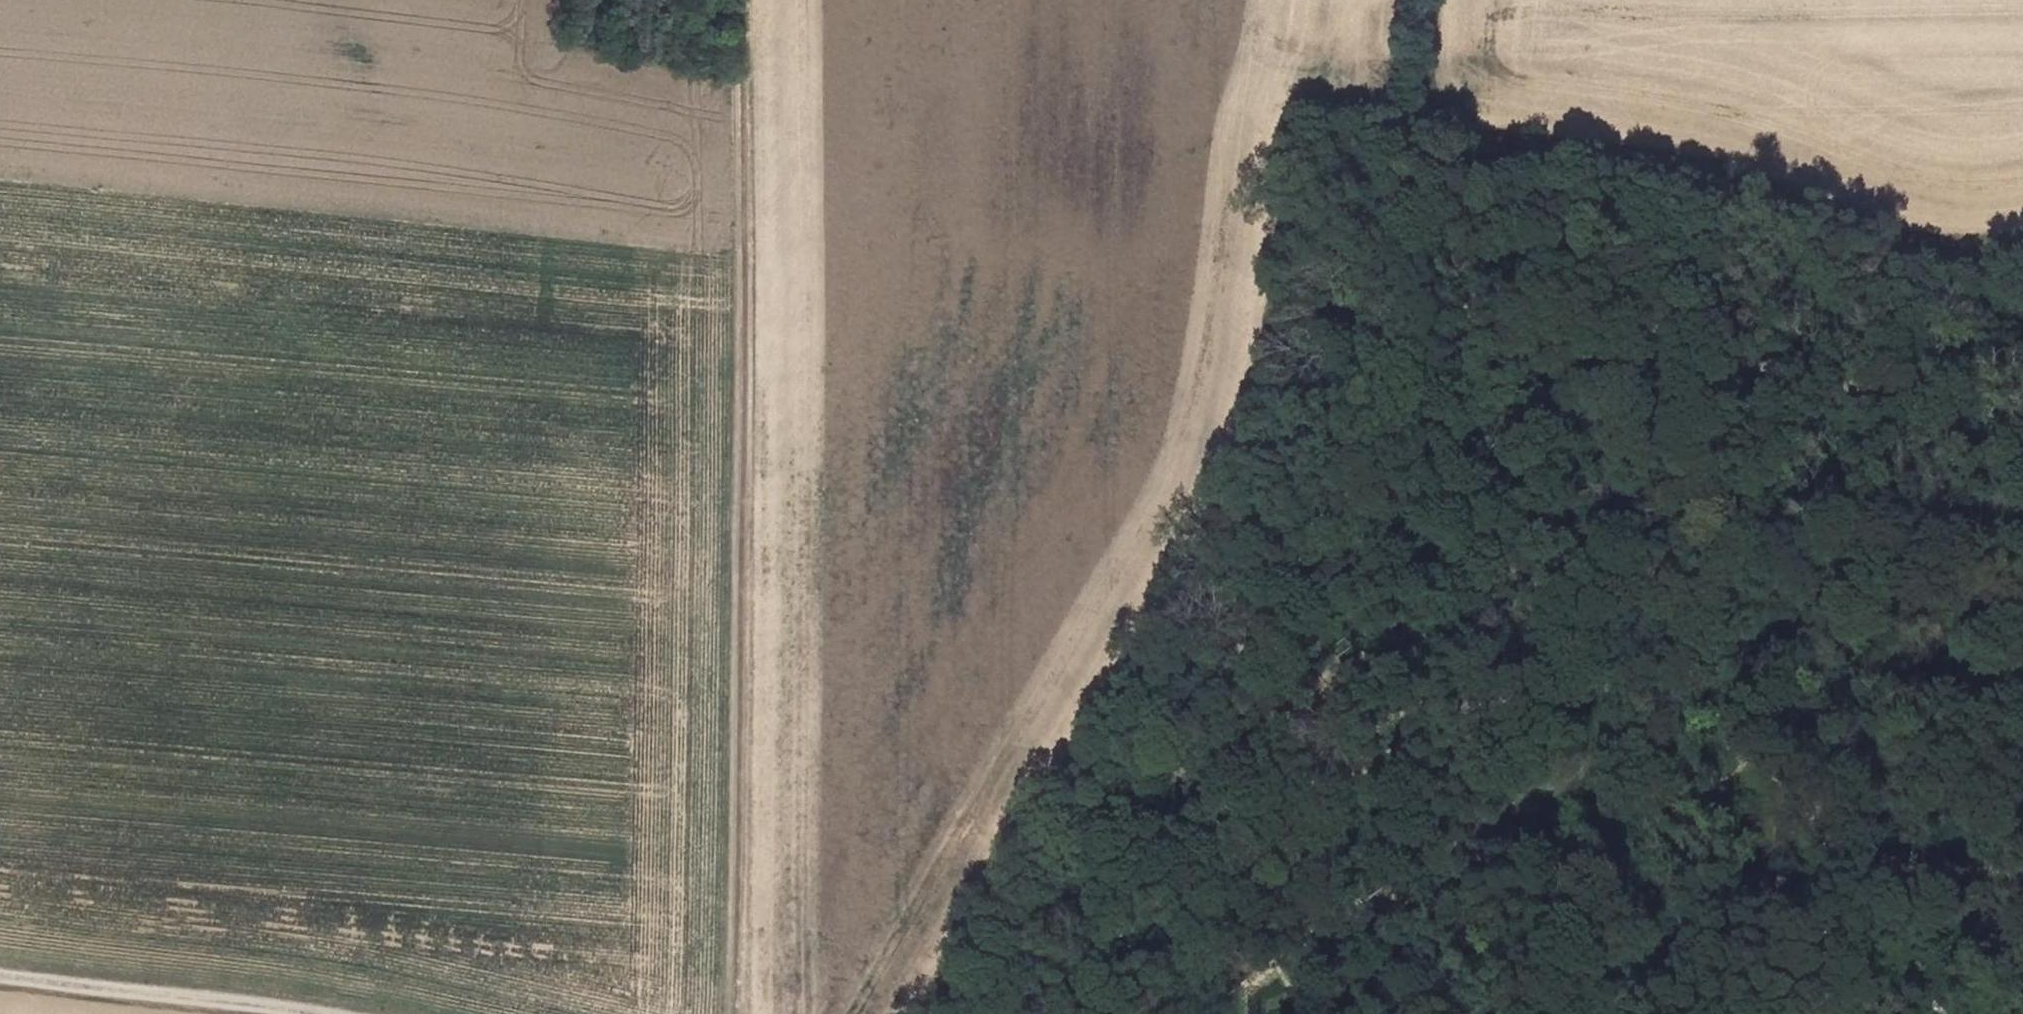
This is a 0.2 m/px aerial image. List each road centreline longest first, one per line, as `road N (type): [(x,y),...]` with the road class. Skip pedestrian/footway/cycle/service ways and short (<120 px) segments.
road 1 (track): [(738,1013),(750,380),(745,0)]
road 2 (track): [(0,976),(329,1013)]

